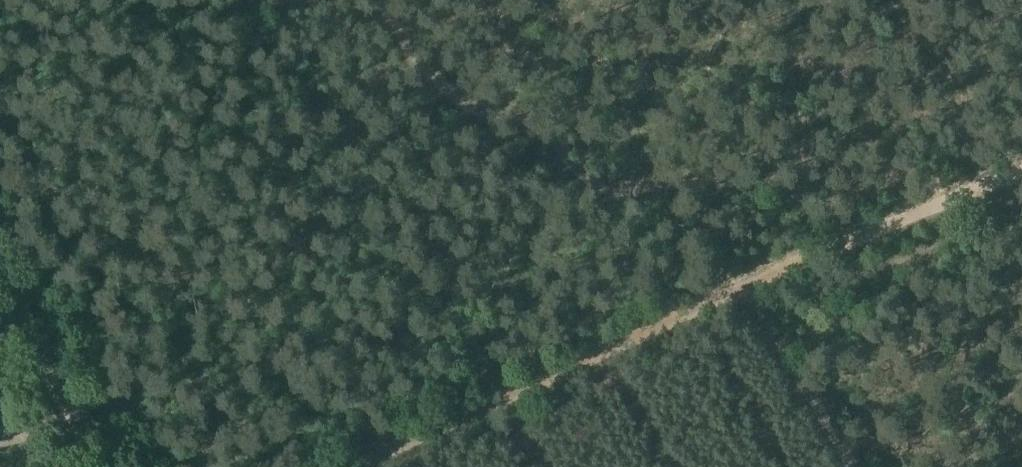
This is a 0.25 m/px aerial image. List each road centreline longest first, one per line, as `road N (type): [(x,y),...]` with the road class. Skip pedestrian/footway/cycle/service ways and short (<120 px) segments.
road 1 (track): [(841,247),(796,196),(758,183),(673,176),(595,190),(544,116),(522,103),(469,107),(426,74),(374,0)]
road 2 (track): [(748,286),(360,466)]
road 3 (track): [(0,256),(122,466)]
road 4 (track): [(853,466),(748,286)]
road 5 (track): [(841,247),(1021,172)]

